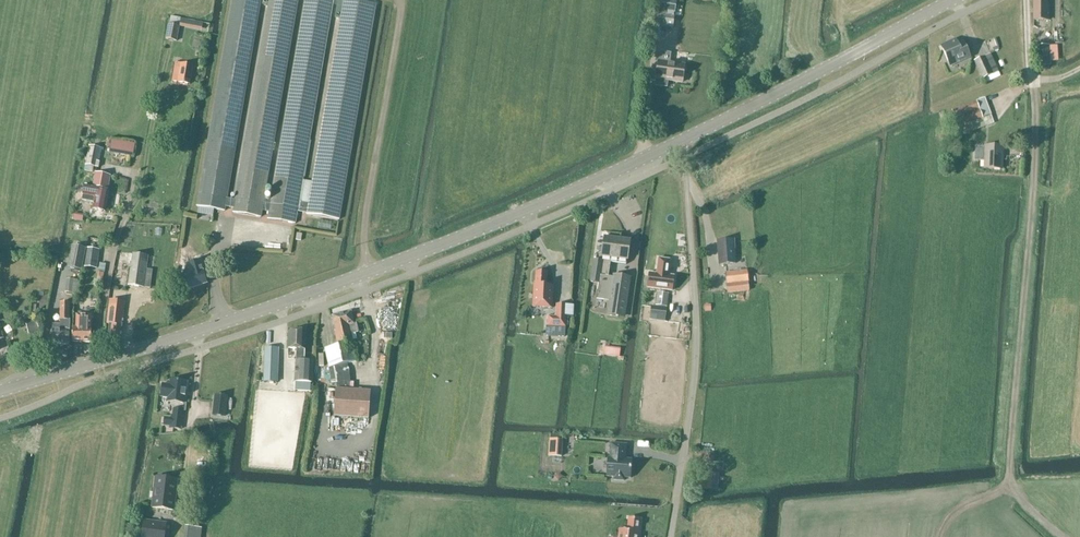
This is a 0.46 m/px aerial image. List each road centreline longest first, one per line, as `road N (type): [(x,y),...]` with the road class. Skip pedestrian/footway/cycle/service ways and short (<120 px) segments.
road 1 (tertiary): [(0,393),(299,299),(672,147)]
road 2 (track): [(1035,78),(1008,483)]
road 3 (residential): [(669,536),(694,346),(680,160),(672,147)]
road 4 (tertiary): [(672,147),(954,0)]

